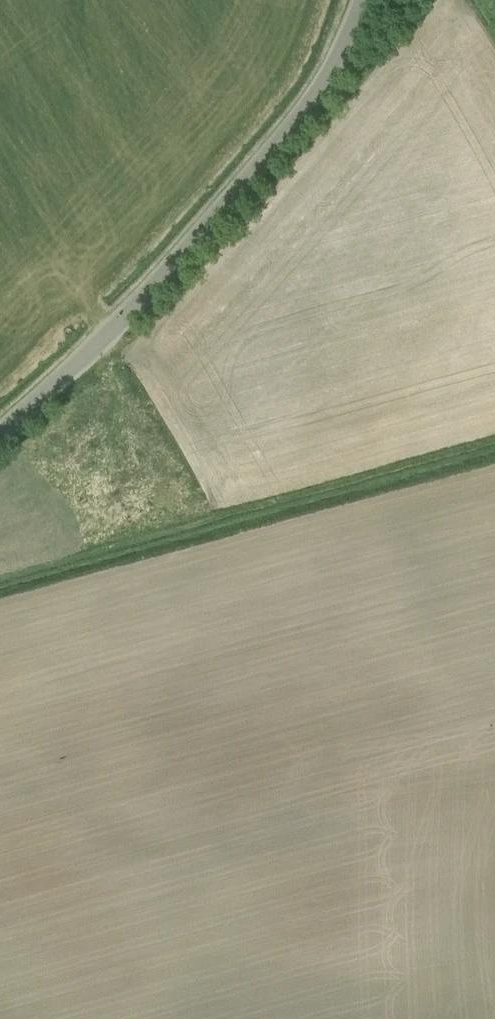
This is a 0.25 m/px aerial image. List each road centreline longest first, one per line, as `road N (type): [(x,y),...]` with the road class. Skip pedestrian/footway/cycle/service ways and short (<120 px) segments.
road 1 (unclassified): [(0,431),(179,256),(321,89),(364,0)]

